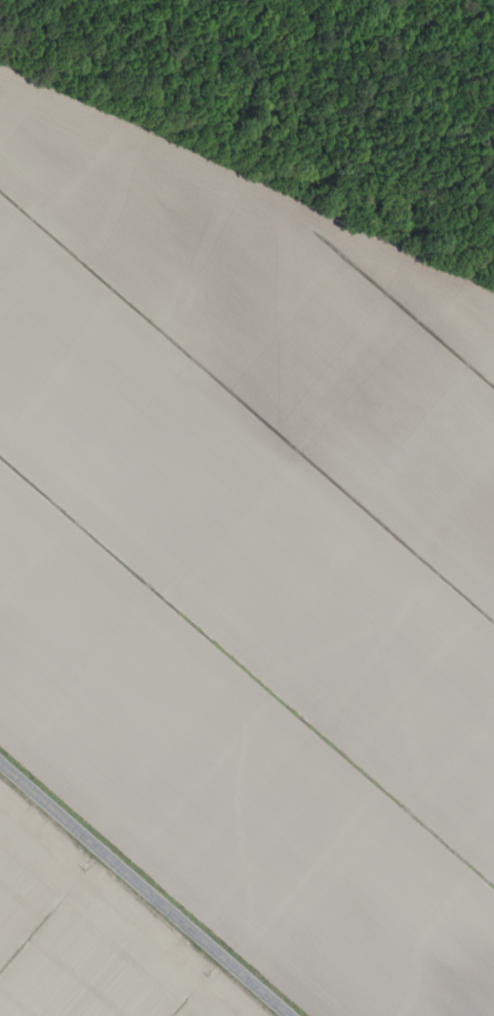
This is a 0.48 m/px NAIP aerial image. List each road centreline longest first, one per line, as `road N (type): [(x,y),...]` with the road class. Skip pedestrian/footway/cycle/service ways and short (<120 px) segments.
road 1 (residential): [(287,1015),(0,764)]

